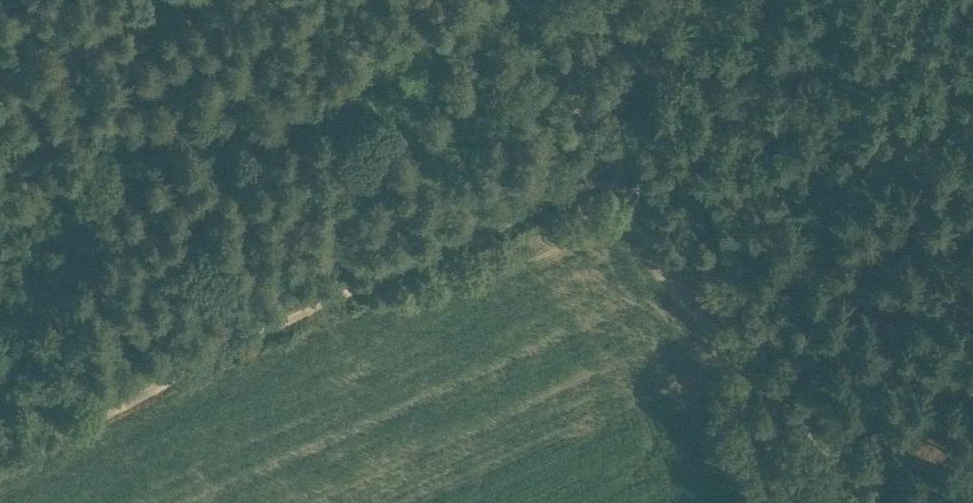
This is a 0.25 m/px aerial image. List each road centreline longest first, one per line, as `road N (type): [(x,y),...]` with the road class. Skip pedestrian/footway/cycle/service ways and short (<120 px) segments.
road 1 (track): [(608,170),(302,305),(0,457)]
road 2 (track): [(528,0),(608,170),(702,286),(756,373),(871,502)]

